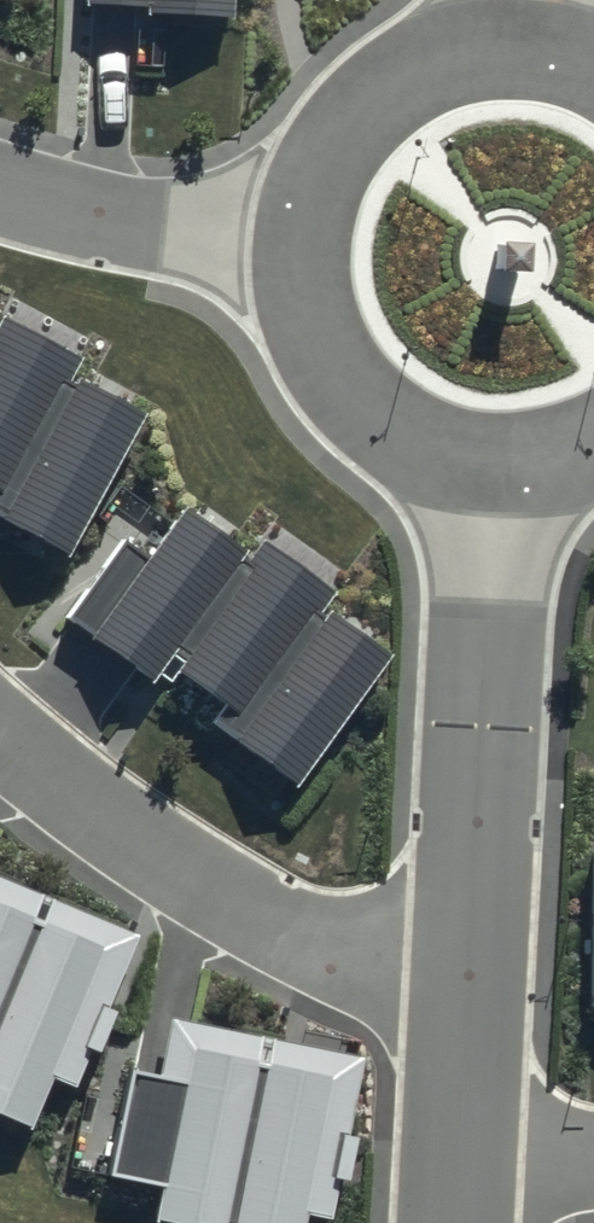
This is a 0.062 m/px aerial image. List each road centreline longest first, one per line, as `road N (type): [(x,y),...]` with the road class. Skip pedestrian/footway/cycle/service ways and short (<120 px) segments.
road 1 (residential): [(464,1003),(213,893),(0,729)]
road 2 (residential): [(464,1003),(492,466)]
road 3 (residential): [(295,242),(310,178),(344,121),(394,77),(455,51),(521,45)]
road 4 (residential): [(492,466),(428,451),(371,418),(328,368),(302,308),(295,242)]
road 5 (residential): [(295,242),(87,210),(0,185)]
road 6 (residential): [(454,1192),(464,1003)]
road 7 (residential): [(454,1192),(593,1162)]

